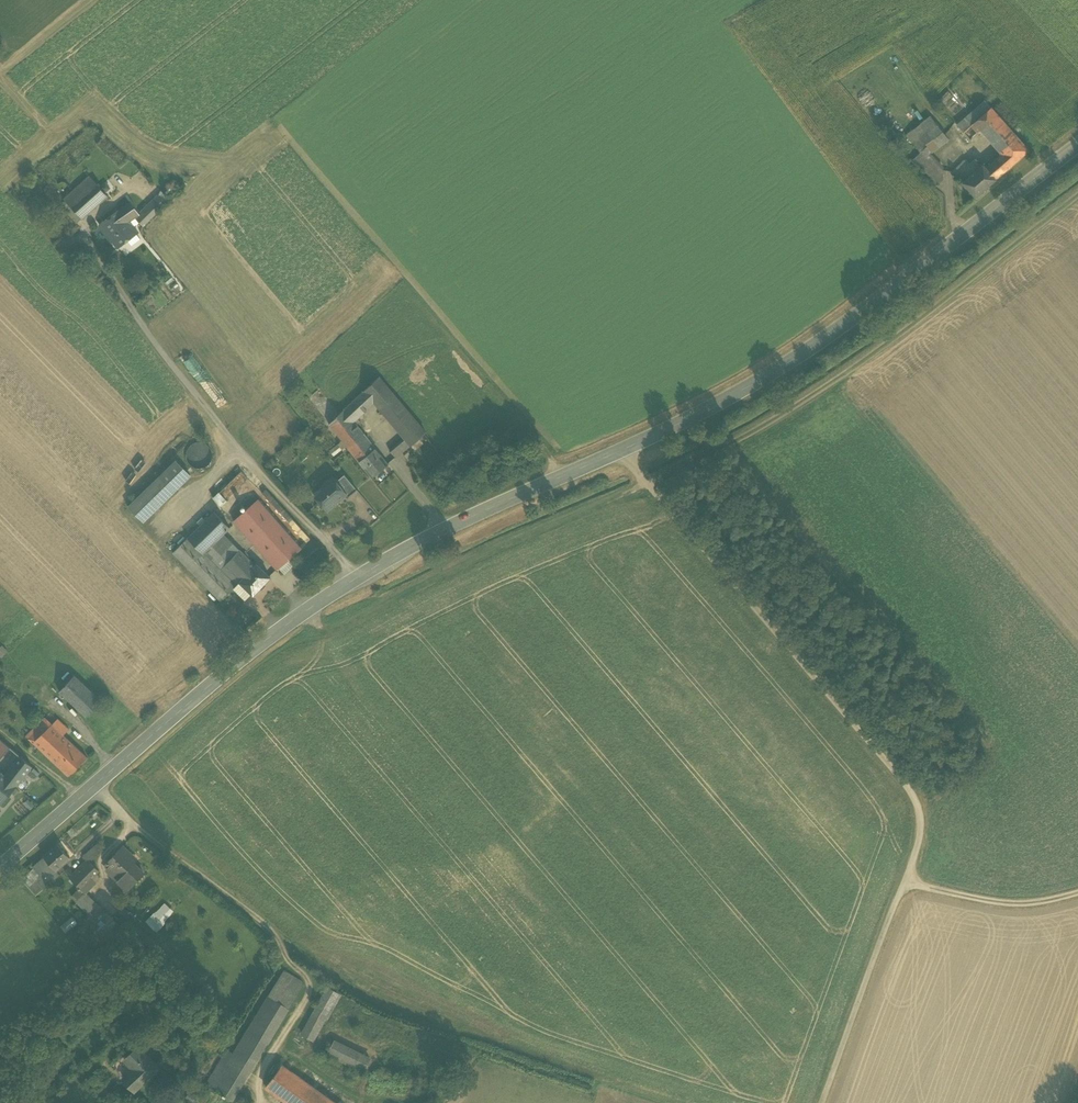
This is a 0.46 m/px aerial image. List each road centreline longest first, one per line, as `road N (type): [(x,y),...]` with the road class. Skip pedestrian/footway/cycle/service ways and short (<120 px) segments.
road 1 (track): [(307,610),(322,629),(338,629),(746,436),(895,338),(1077,195)]
road 2 (unclassified): [(619,451),(913,793),(921,820),(917,851),(822,1102)]
road 3 (secondary): [(0,867),(307,610),(418,543),(619,451)]
road 4 (secondary): [(619,451),(797,357),(1077,144)]
road 5 (track): [(258,1102),(259,1076),(307,998),(308,980),(263,923),(133,825)]
road 6 (track): [(905,883),(1014,903),(1077,893)]
road 7 (track): [(472,369),(538,440),(557,478)]

